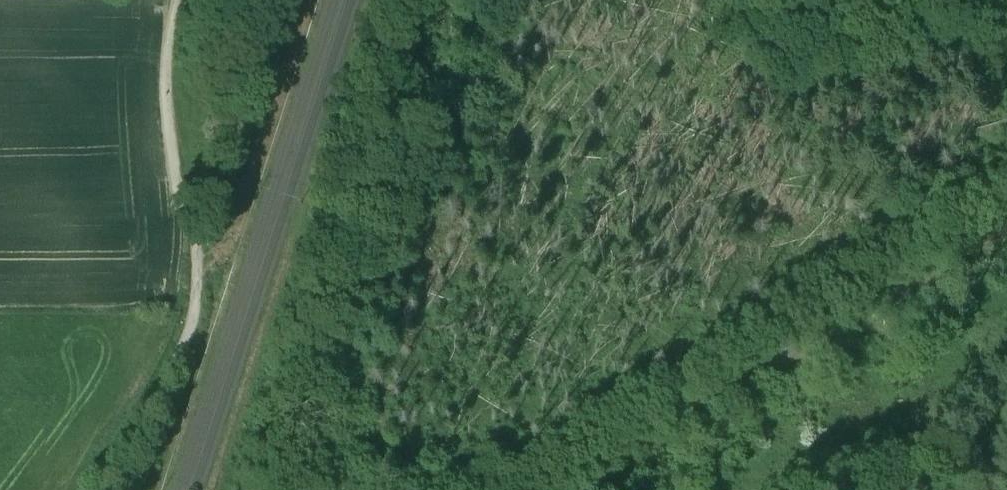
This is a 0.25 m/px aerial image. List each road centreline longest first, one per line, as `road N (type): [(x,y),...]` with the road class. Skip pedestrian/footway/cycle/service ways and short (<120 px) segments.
road 1 (track): [(181,0),(174,112),(193,241),(191,279),(181,323),(96,489)]

